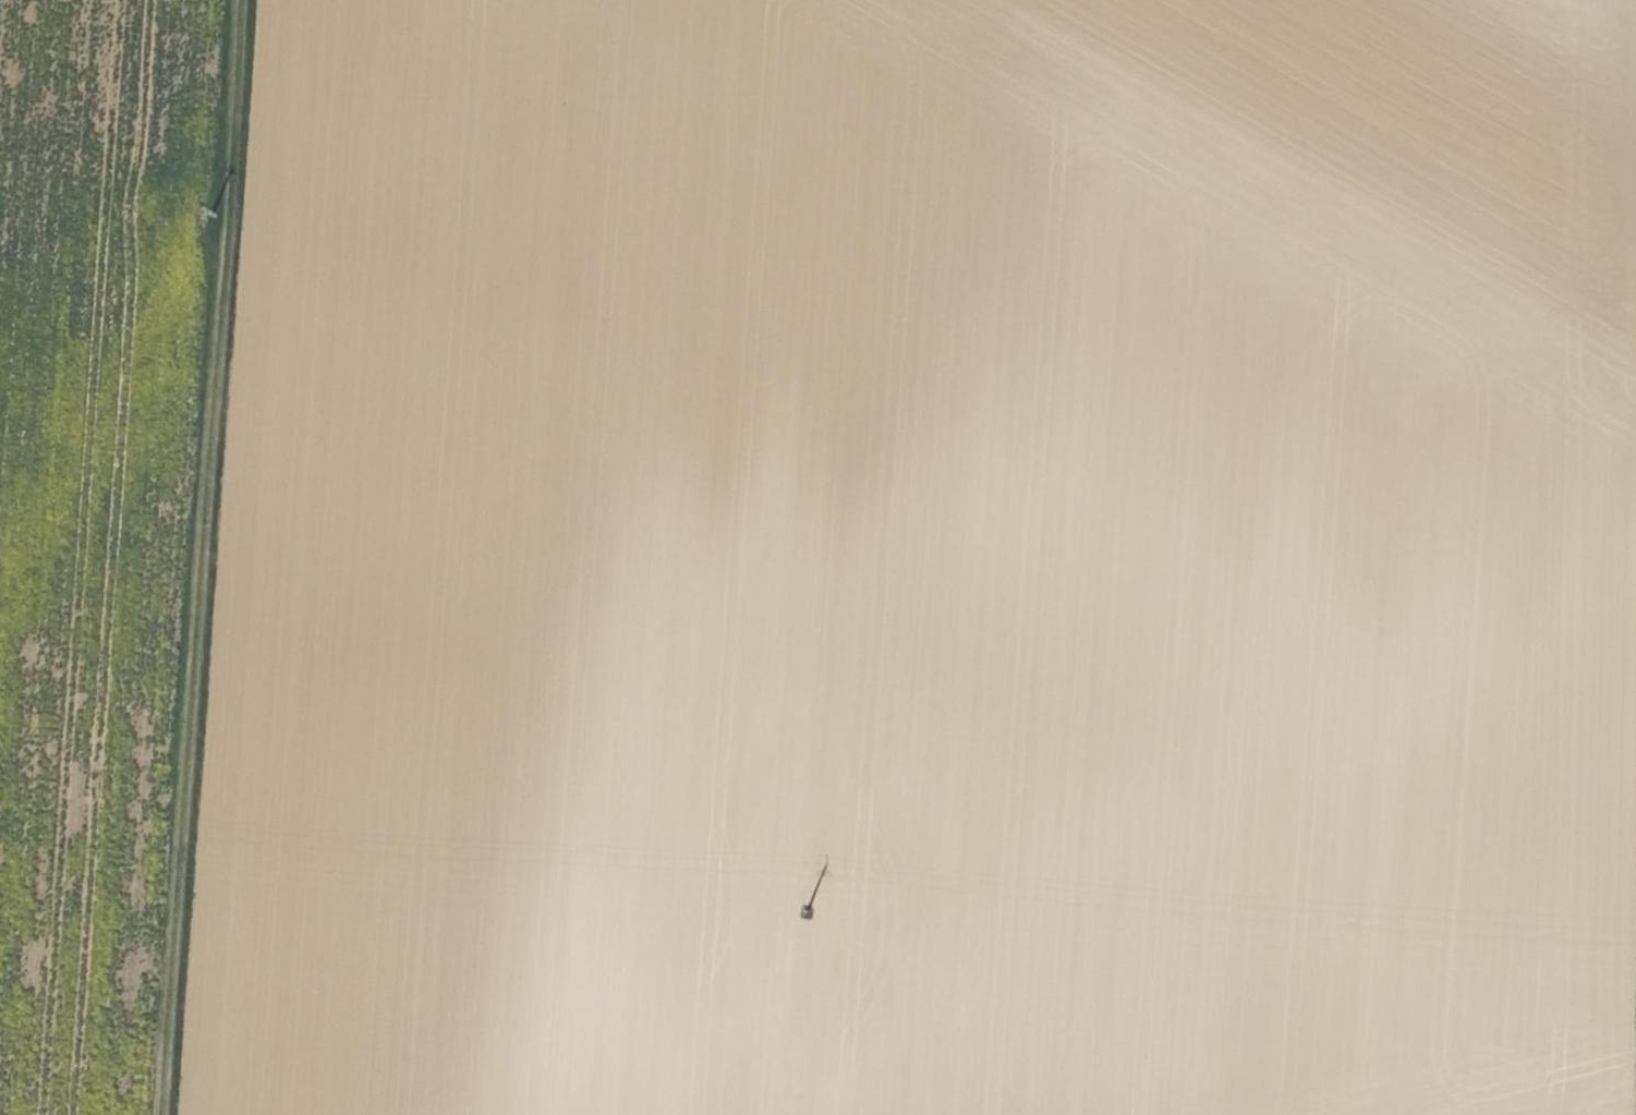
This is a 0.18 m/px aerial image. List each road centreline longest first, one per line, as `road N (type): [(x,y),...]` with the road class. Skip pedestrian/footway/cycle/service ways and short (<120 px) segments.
road 1 (track): [(243,0),(169,1114)]

